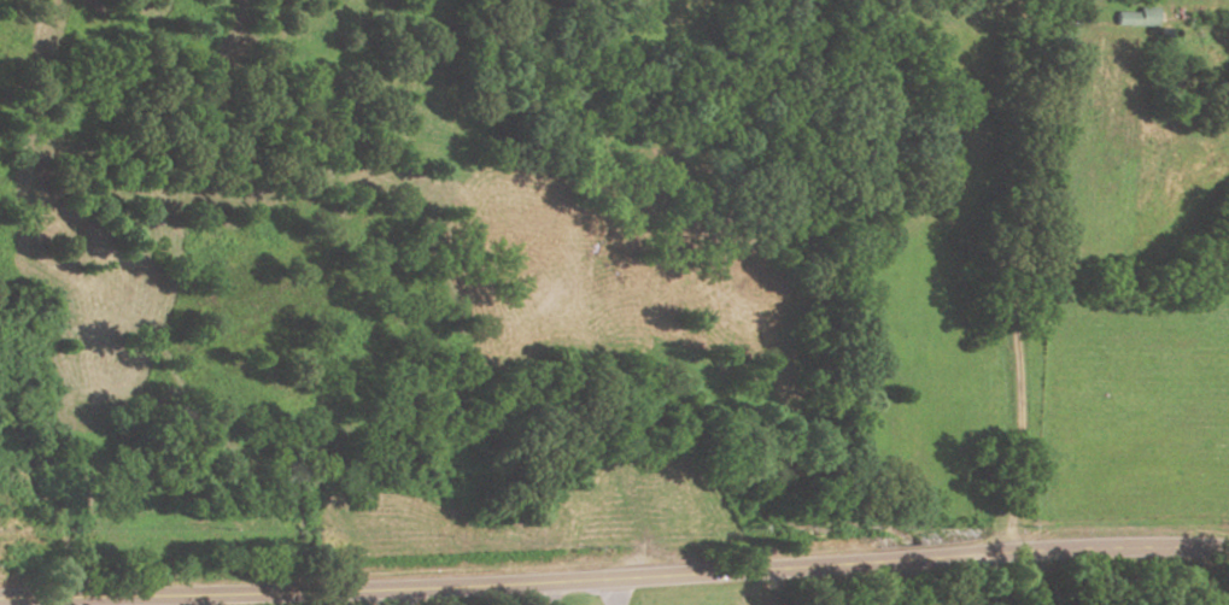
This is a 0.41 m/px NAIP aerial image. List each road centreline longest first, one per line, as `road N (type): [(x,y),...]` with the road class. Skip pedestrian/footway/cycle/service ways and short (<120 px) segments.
road 1 (tertiary): [(0,597),(422,588),(1055,550),(1228,548)]
road 2 (track): [(999,553),(1017,491),(1019,382),(1011,310),(1028,40),(1058,5),(1157,0)]

